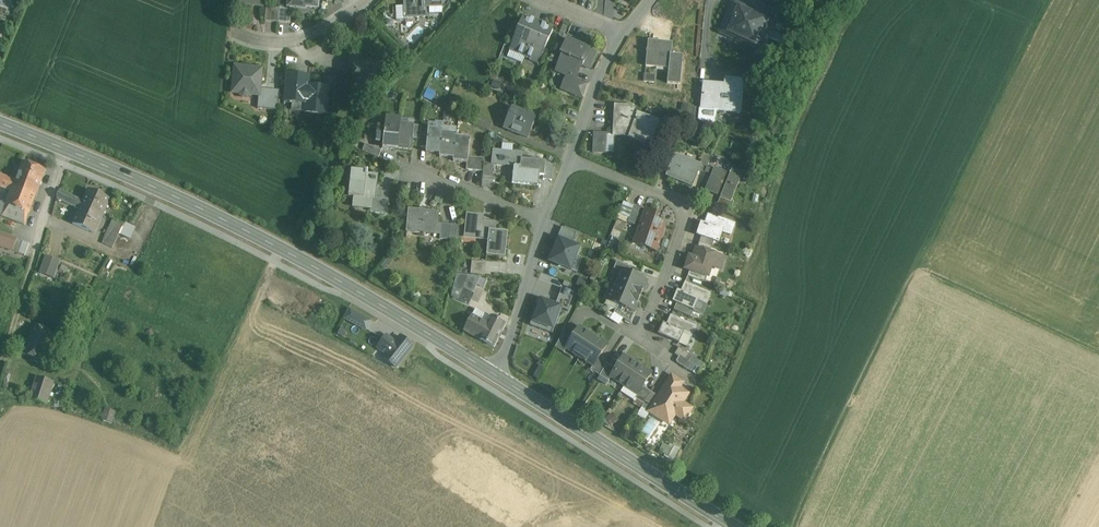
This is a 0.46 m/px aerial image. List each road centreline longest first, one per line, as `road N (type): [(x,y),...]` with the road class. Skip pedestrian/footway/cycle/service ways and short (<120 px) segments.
road 1 (secondary): [(497,375),(319,268),(70,151)]
road 2 (secondary): [(735,526),(497,375)]
road 3 (residential): [(571,161),(689,207),(640,340)]
road 4 (residential): [(70,151),(4,355)]
road 5 (residential): [(497,375),(544,220)]
road 6 (residential): [(365,0),(306,39),(239,37)]
road 7 (residential): [(571,161),(624,35)]
road 8 (residential): [(544,220),(418,176)]

